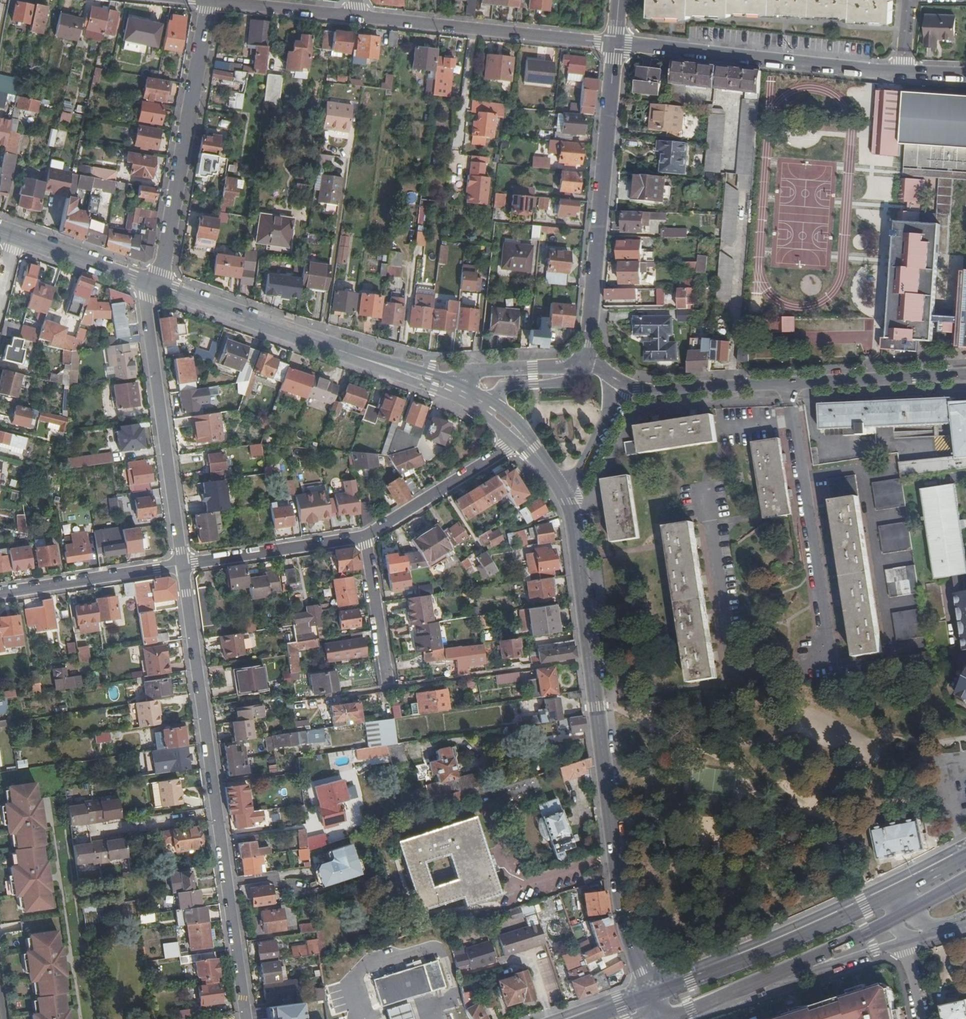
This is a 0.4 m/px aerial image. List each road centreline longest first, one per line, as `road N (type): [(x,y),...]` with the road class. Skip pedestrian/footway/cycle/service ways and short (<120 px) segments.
road 1 (secondary): [(561,487),(573,522),(616,900),(650,995)]
road 2 (unclassified): [(182,565),(247,1018)]
road 3 (unclassified): [(614,45),(965,75)]
road 4 (tertiary): [(614,45),(584,368)]
road 5 (residential): [(205,0),(153,286)]
road 6 (residential): [(830,665),(787,385)]
road 7 (unclassified): [(153,286),(145,309),(182,565)]
road 8 (unclassified): [(614,45),(353,17)]
road 9 (primary): [(891,894),(650,995)]
road 10 (secondary): [(153,286),(349,354)]
road 11 (residential): [(182,565),(365,535)]
road 12 (residential): [(0,593),(182,565)]
road 13 (residential): [(787,385),(647,392),(607,374)]
road 14 (residential): [(965,374),(787,385)]
road 15 (residential): [(365,535),(517,443)]
road 16 (residential): [(707,523),(735,681)]
road 17 (unclassified): [(365,535),(388,687)]
road 18 (unclassified): [(353,17),(209,0)]
road 19 (secondary): [(20,239),(153,286)]
road 20 (primary): [(779,973),(901,914)]
road 21 (tertiary): [(584,368),(473,374),(461,385)]
road 22 (unclassified): [(607,374),(606,415),(584,464),(561,487)]
road 23 (unclassified): [(779,973),(902,941)]
road 24 (primary): [(668,1018),(779,973)]

